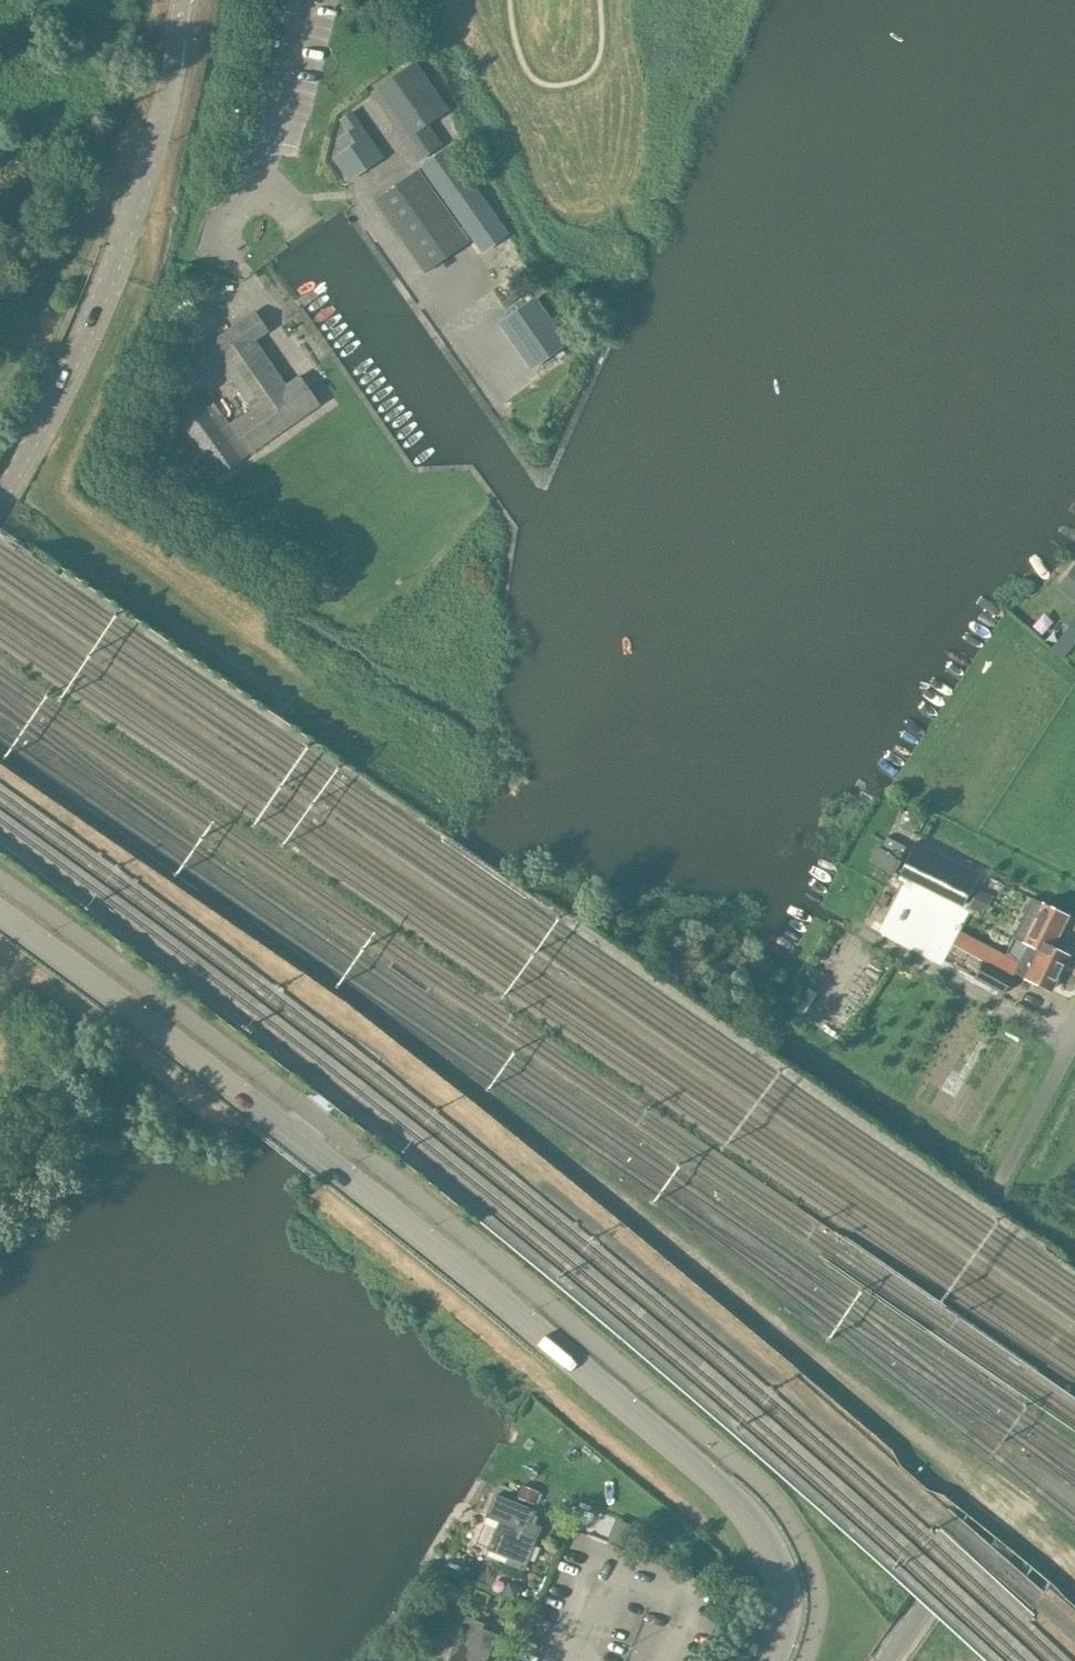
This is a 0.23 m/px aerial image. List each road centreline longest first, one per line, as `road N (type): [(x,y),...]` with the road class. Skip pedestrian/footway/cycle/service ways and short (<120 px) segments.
road 1 (tertiary): [(772,1660),(783,1606),(773,1568),(750,1524),(714,1485),(316,1155),(0,919)]
road 2 (unclassified): [(0,494),(125,240),(157,135),(183,0)]
road 3 (secondary): [(885,1660),(982,1530),(1074,1380)]
road 4 (unclassified): [(304,0),(262,176),(222,255)]

